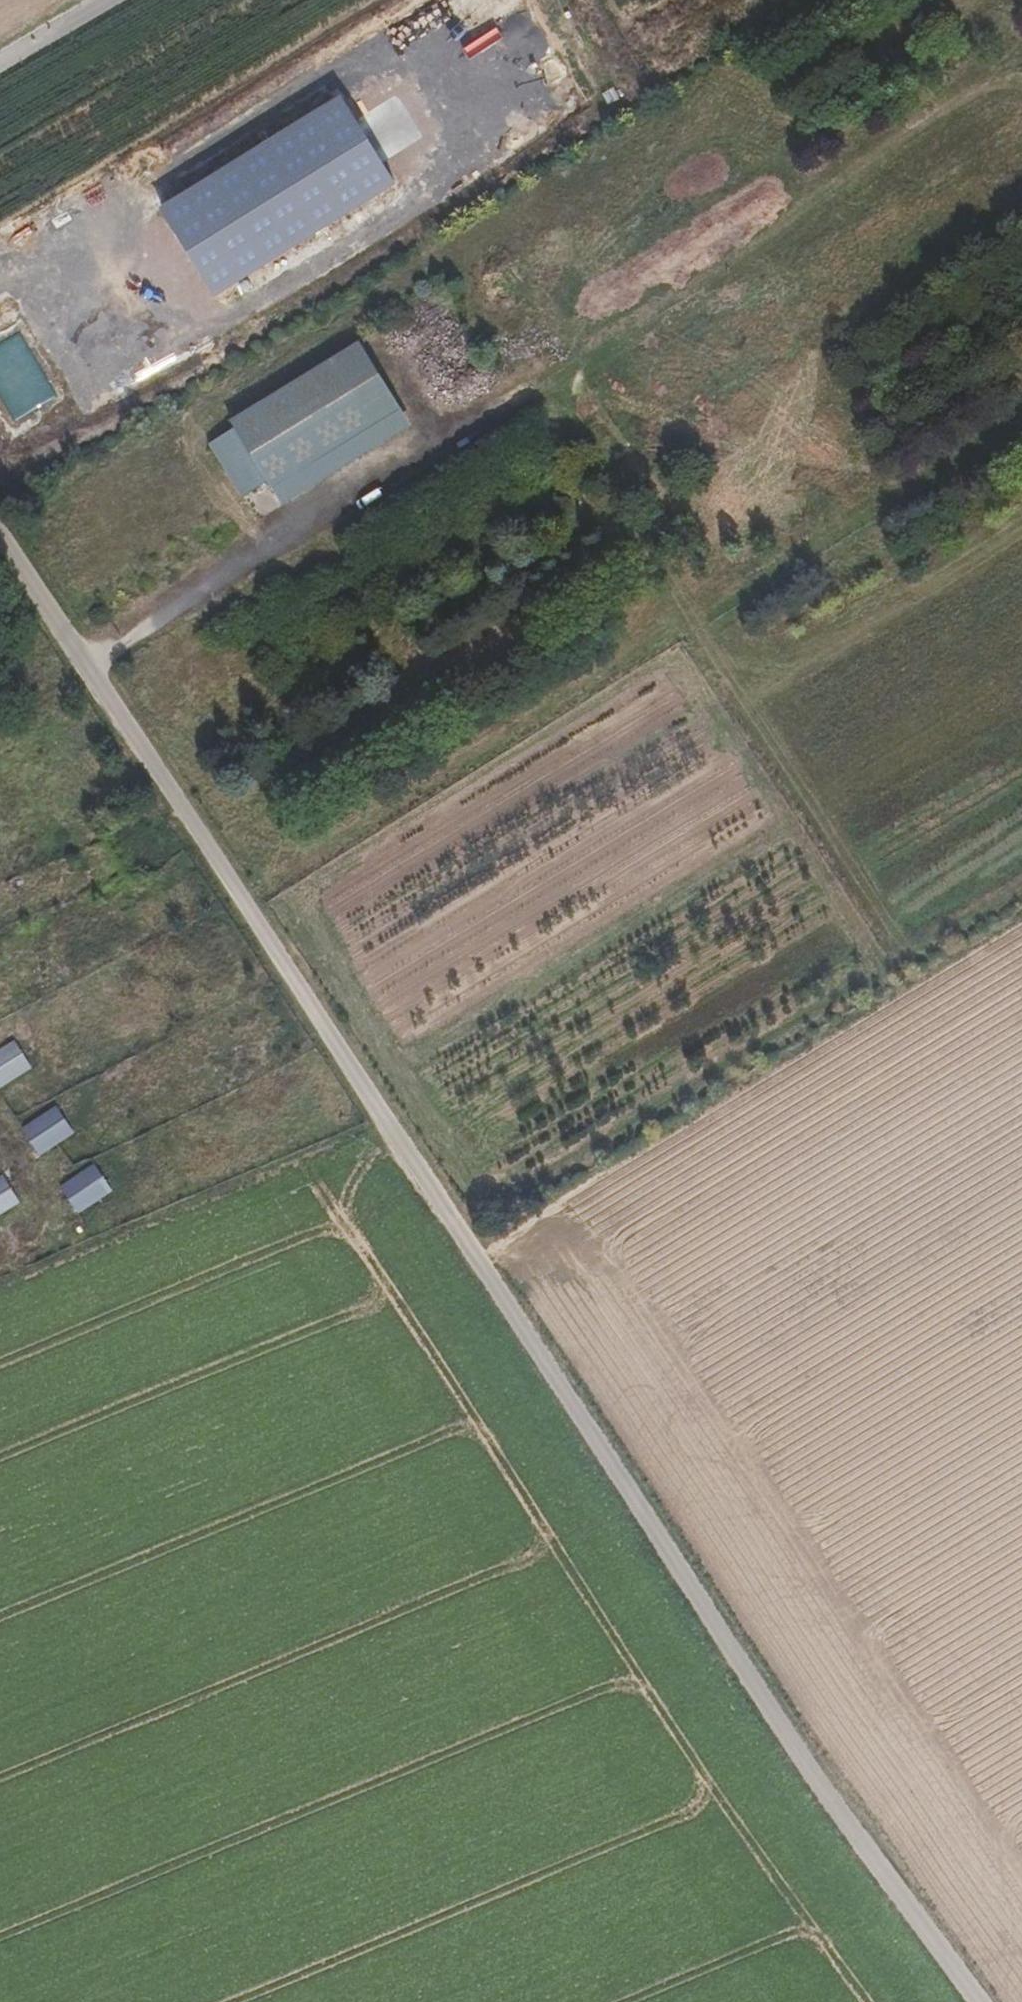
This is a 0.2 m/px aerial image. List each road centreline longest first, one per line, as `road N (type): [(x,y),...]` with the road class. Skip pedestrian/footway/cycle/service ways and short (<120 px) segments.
road 1 (unclassified): [(0,512),(1003,2001)]
road 2 (unclassified): [(119,0),(0,69)]

